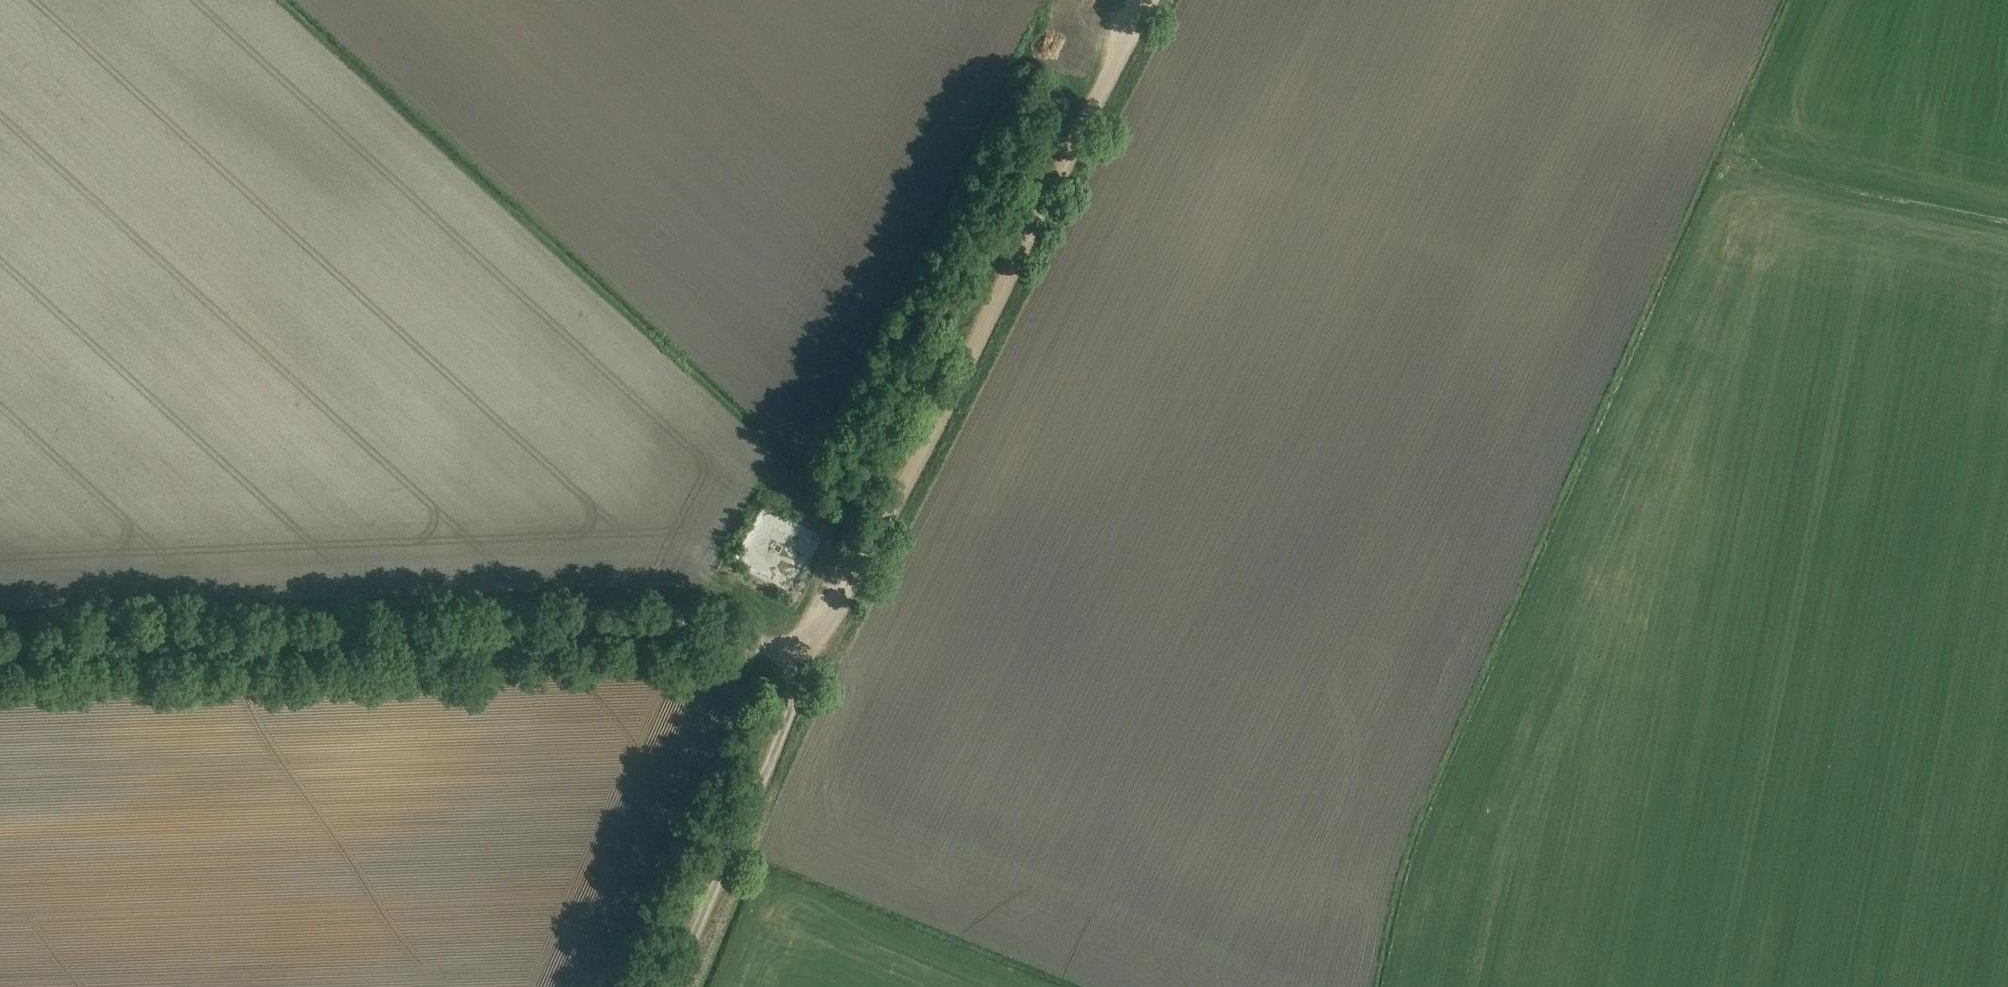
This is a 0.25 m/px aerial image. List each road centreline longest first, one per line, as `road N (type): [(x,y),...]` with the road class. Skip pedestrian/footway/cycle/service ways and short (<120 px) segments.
road 1 (unclassified): [(810,658),(710,631),(644,625),(0,647)]
road 2 (track): [(1148,0),(810,658)]
road 3 (track): [(674,986),(810,658)]

